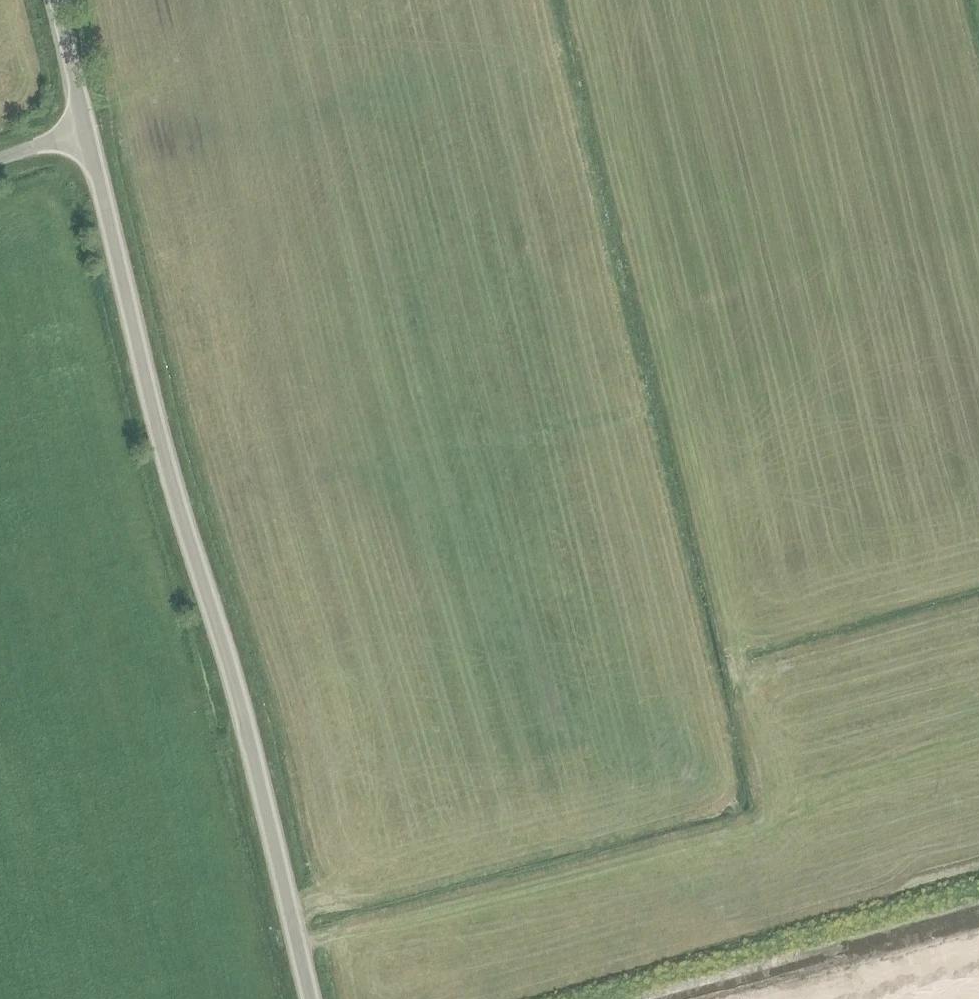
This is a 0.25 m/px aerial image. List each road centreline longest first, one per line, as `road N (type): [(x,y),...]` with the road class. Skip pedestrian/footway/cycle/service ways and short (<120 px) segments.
road 1 (unclassified): [(293,998),(85,129)]
road 2 (unclassified): [(85,129),(55,0)]

